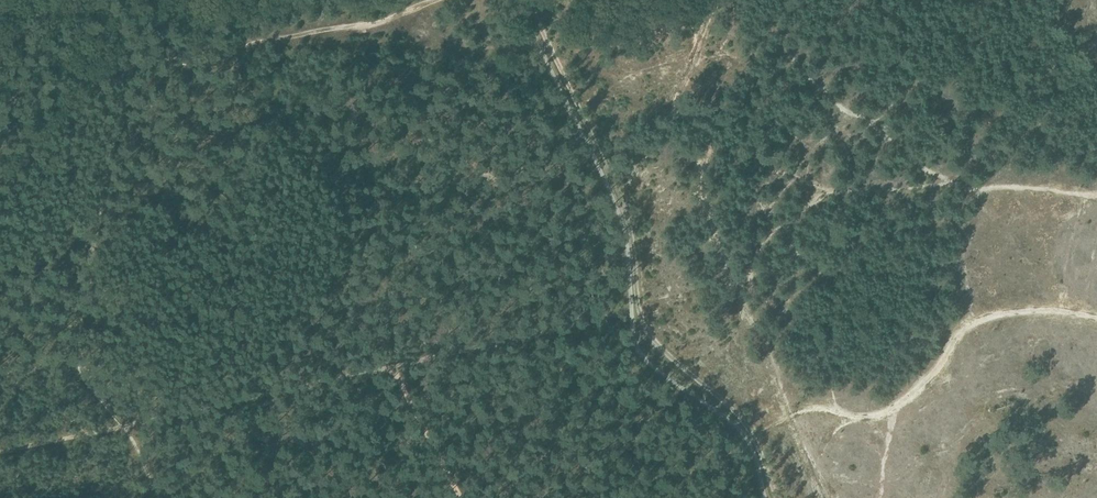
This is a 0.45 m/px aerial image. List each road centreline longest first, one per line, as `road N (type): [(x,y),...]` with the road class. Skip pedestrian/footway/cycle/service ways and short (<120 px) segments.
road 1 (track): [(639,312),(622,203),(526,0)]
road 2 (track): [(773,497),(750,426),(654,341),(639,312)]
road 3 (track): [(390,367),(464,497)]

